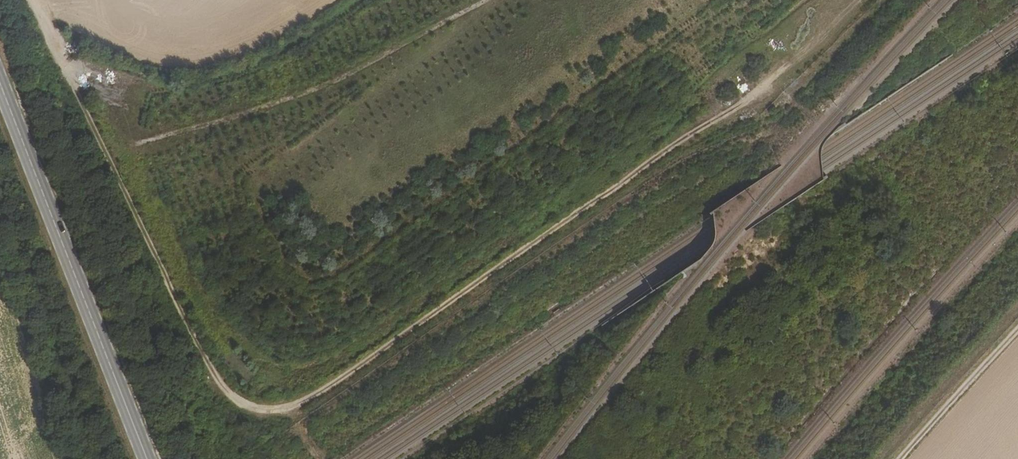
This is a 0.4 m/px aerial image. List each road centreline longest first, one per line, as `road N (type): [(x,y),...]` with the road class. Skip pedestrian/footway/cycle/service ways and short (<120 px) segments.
road 1 (track): [(62,62),(212,372),(237,401),(280,409),(335,382),(725,114),(858,0)]
road 2 (secondary): [(0,81),(148,458)]
road 3 (track): [(903,458),(1017,331)]

